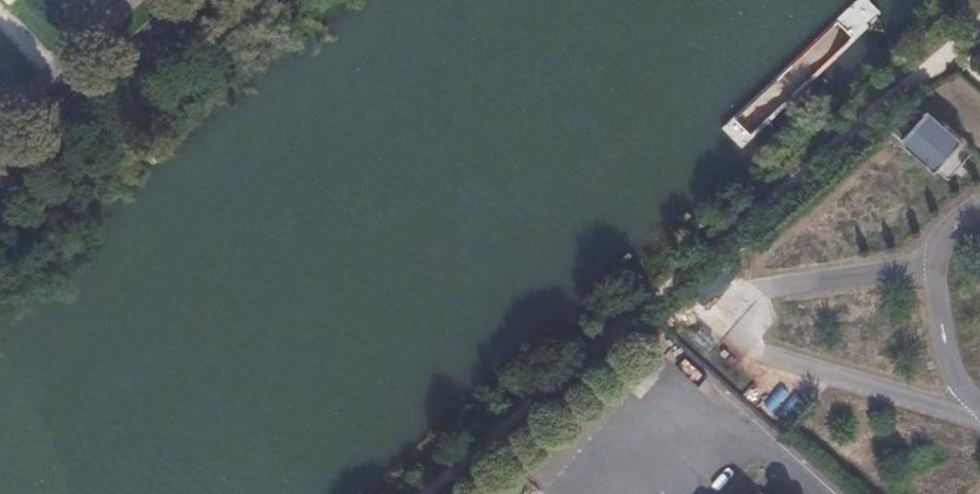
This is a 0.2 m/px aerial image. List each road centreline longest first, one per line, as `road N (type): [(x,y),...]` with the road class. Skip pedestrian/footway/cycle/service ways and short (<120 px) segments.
road 1 (unclassified): [(192,0),(0,181)]

